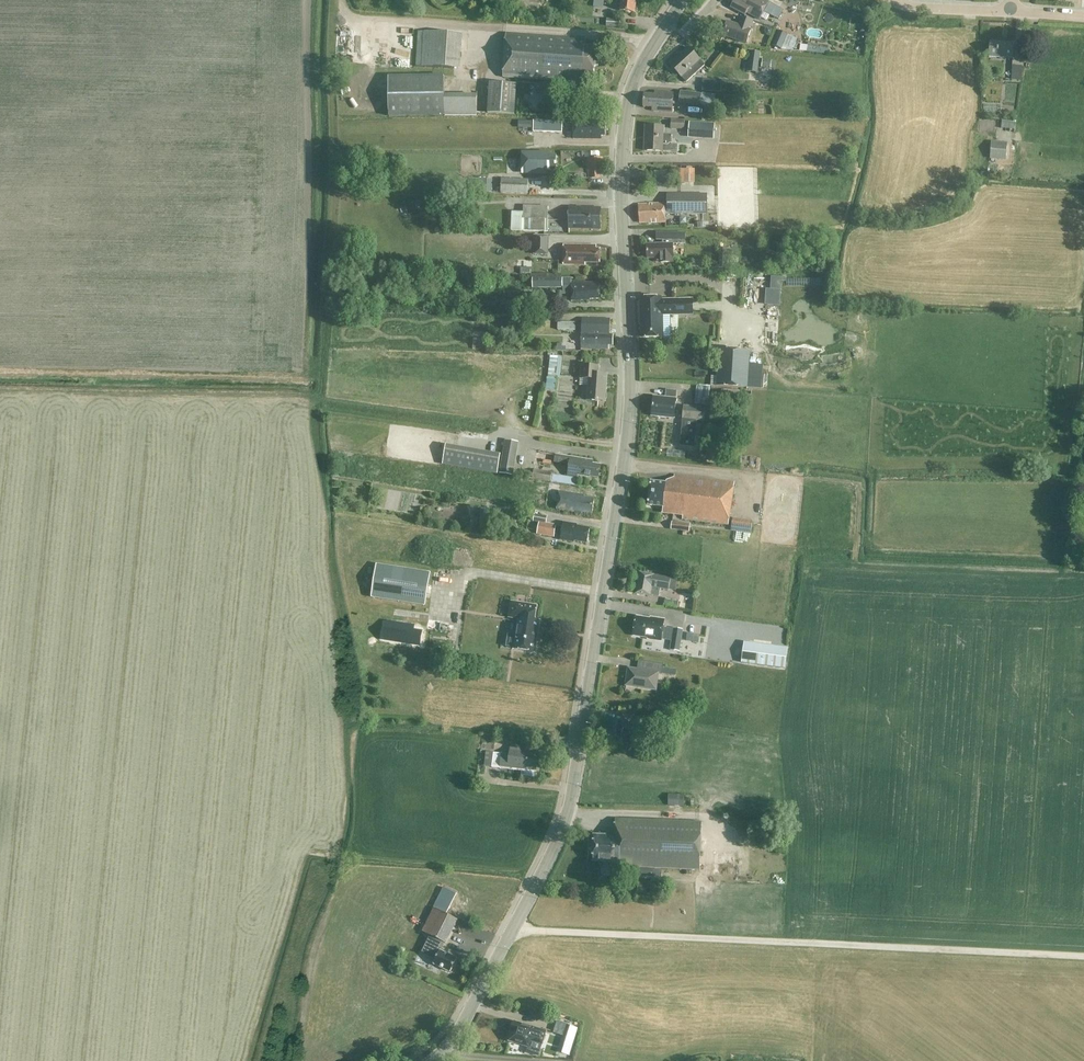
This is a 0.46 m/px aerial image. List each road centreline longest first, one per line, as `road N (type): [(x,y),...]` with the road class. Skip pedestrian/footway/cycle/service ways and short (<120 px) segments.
road 1 (secondary): [(432,1060),(463,1023),(512,930),(573,787),(624,454),(624,122),(635,76),(683,0)]

